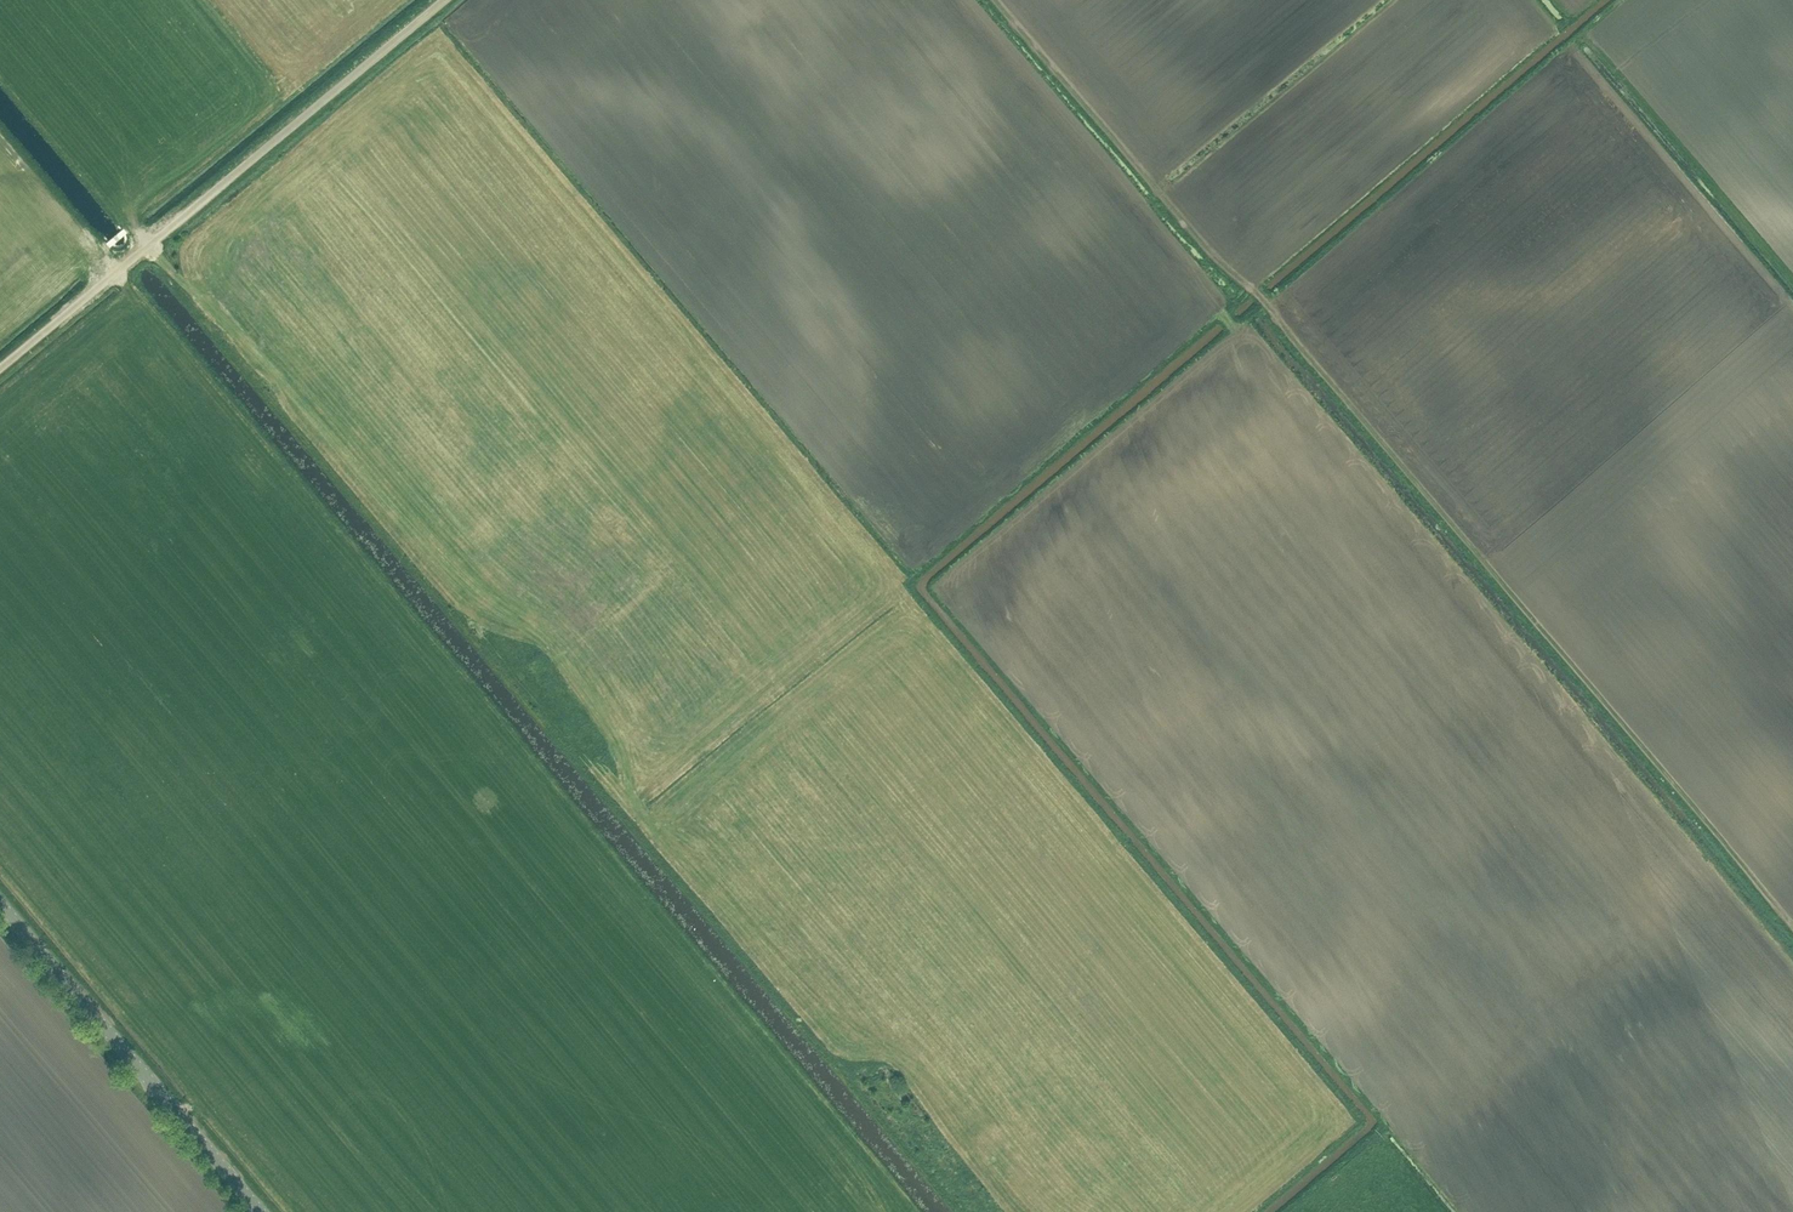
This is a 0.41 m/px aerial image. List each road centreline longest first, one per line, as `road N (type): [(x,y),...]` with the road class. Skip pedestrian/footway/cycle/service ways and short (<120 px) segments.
road 1 (unclassified): [(0,369),(441,0)]
road 2 (tertiary): [(266,1211),(0,897)]

